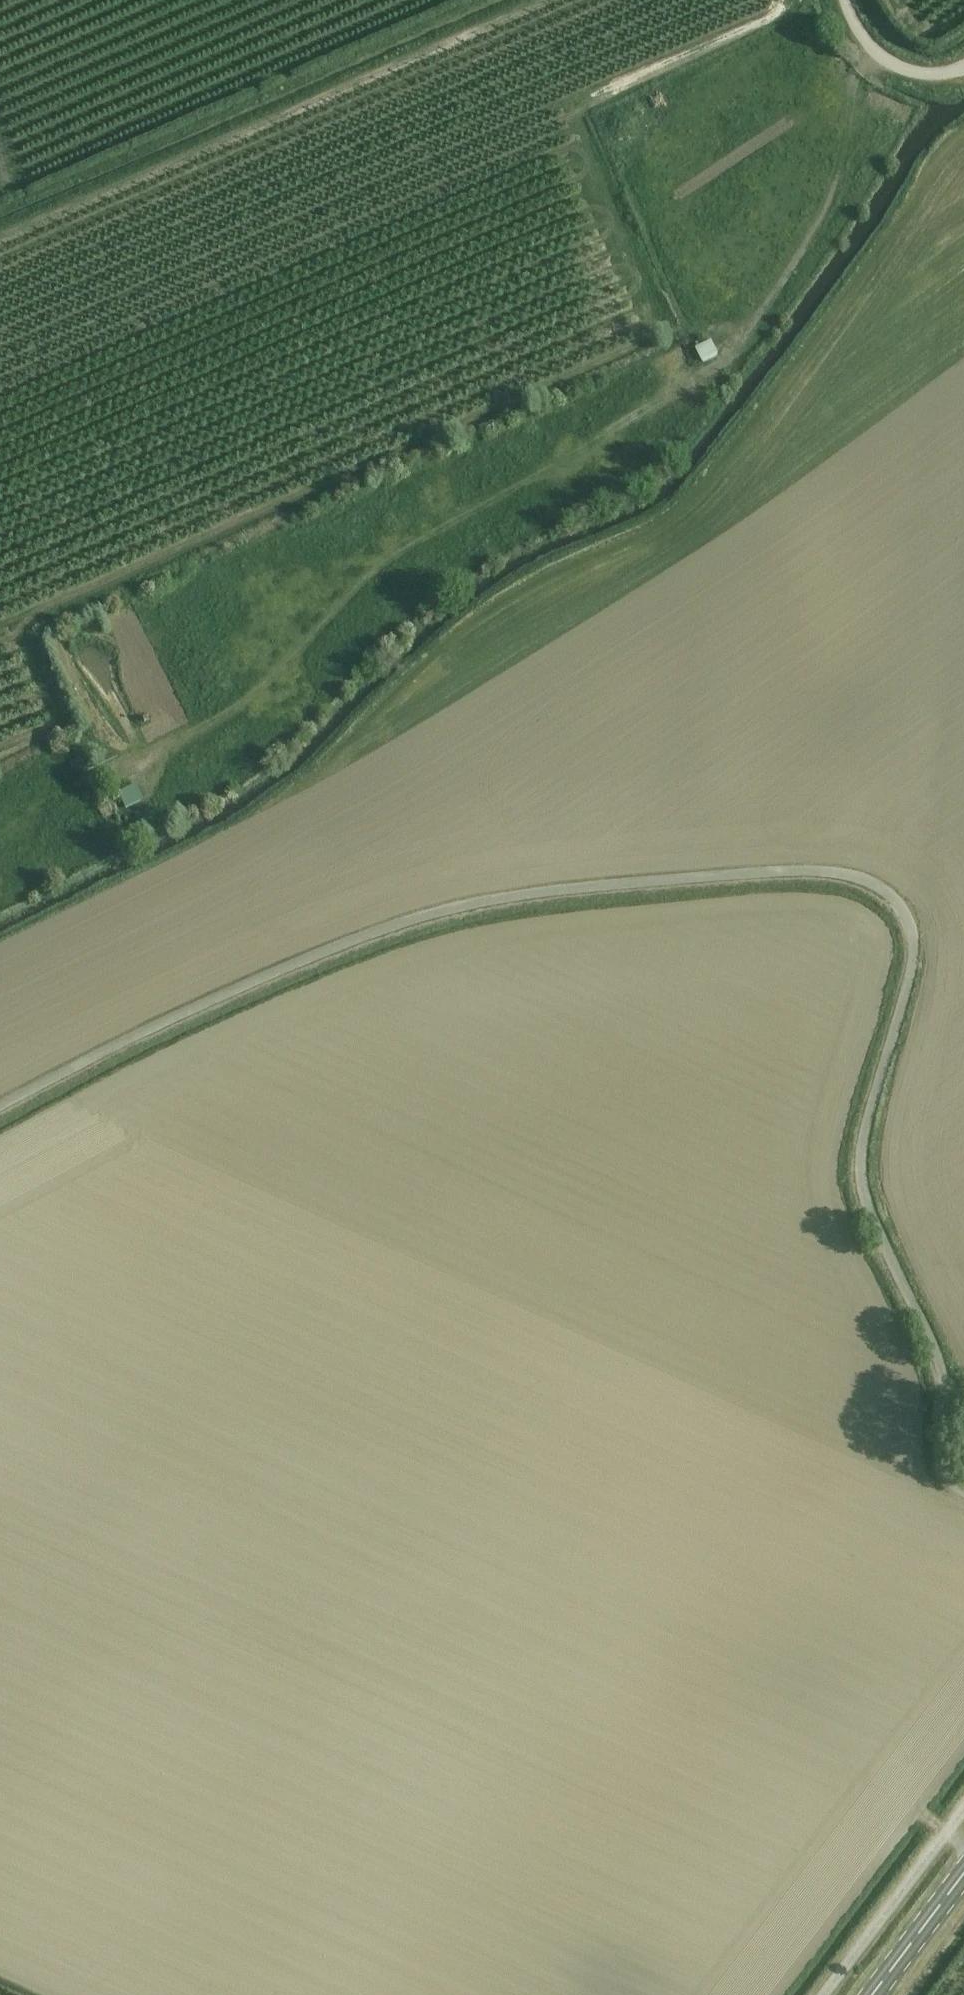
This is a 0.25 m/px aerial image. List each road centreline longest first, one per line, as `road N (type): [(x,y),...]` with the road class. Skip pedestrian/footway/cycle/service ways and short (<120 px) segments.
road 1 (unclassified): [(847,0),(874,55),(893,71),(924,80),(963,71)]
road 2 (secondary): [(878,1994),(963,1880)]

